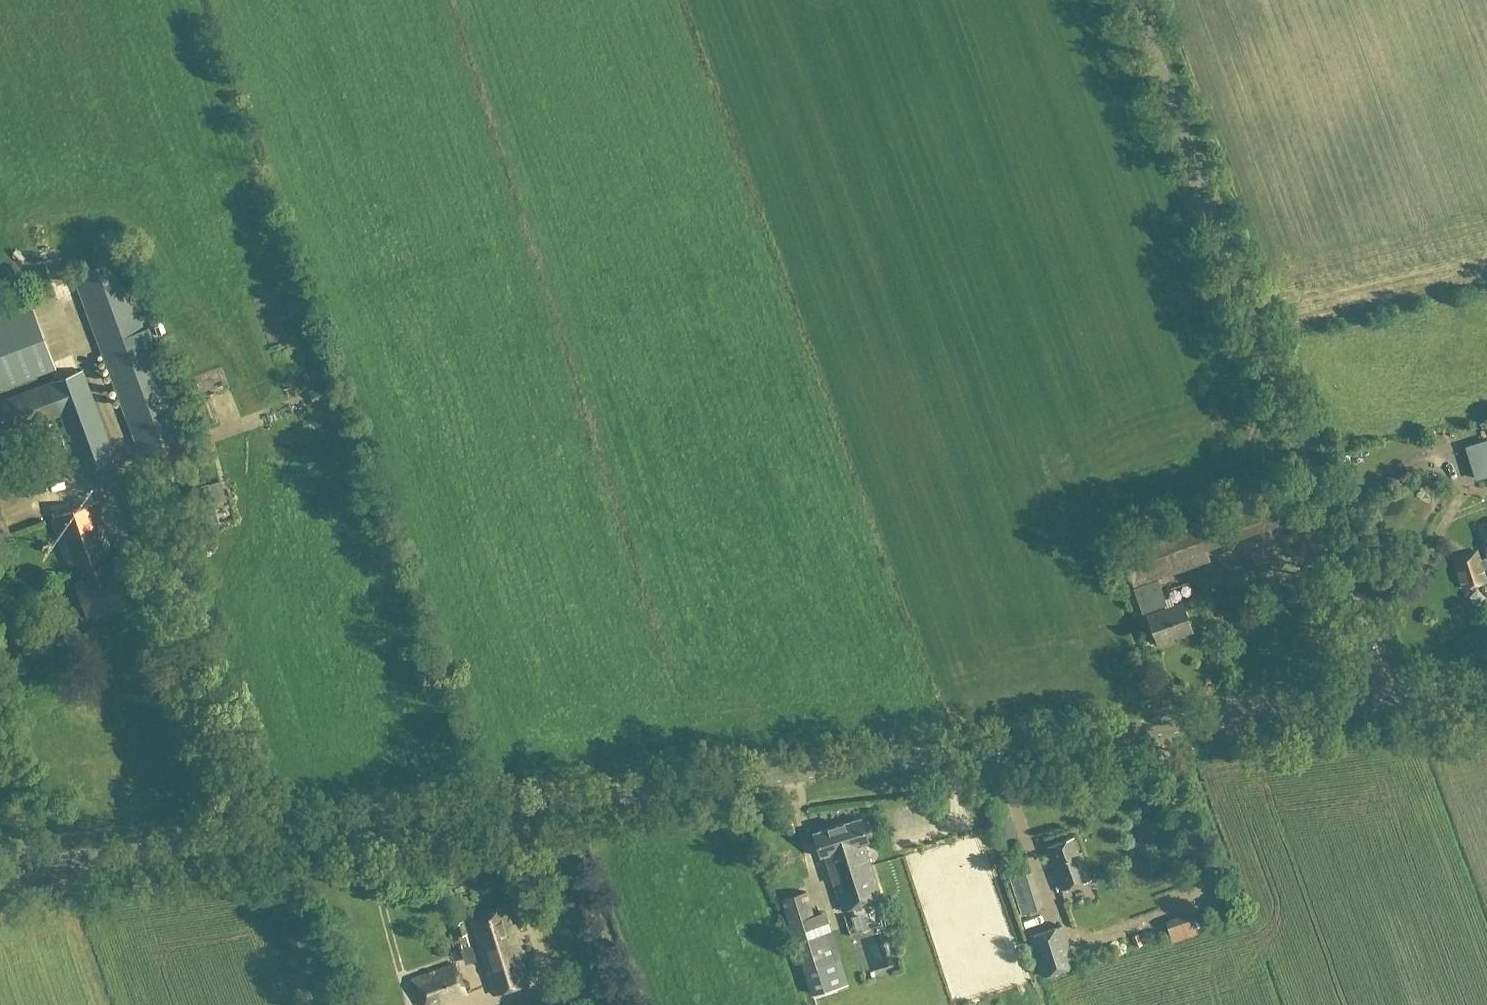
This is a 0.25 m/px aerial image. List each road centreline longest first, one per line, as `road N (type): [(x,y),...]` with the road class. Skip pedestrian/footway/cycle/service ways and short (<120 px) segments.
road 1 (tertiary): [(0,878),(1386,701)]
road 2 (unclassified): [(1386,701),(1137,0)]

